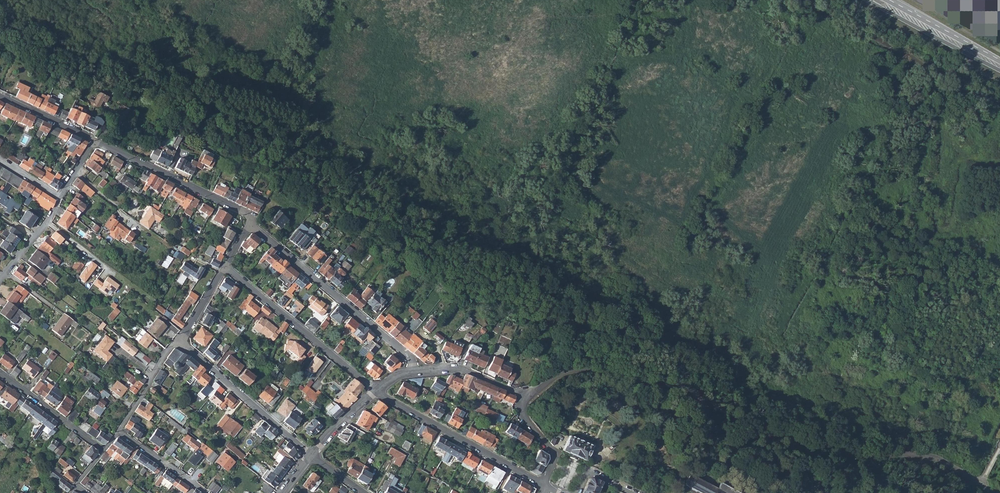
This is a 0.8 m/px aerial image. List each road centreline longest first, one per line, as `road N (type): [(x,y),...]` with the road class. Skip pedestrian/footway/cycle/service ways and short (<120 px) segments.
road 1 (unclassified): [(522,398),(564,372),(589,369),(689,389),(725,440),(934,458),(977,481),(995,460)]
road 2 (residential): [(250,224),(418,372)]
road 3 (residential): [(225,267),(376,392)]
road 4 (residential): [(543,485),(376,392)]
road 5 (residential): [(95,141),(245,214),(250,224)]
road 6 (residential): [(180,343),(311,455)]
road 7 (secondary): [(867,0),(999,70)]
road 8 (residential): [(102,451),(0,373)]
road 9 (secondary): [(999,61),(890,0)]

